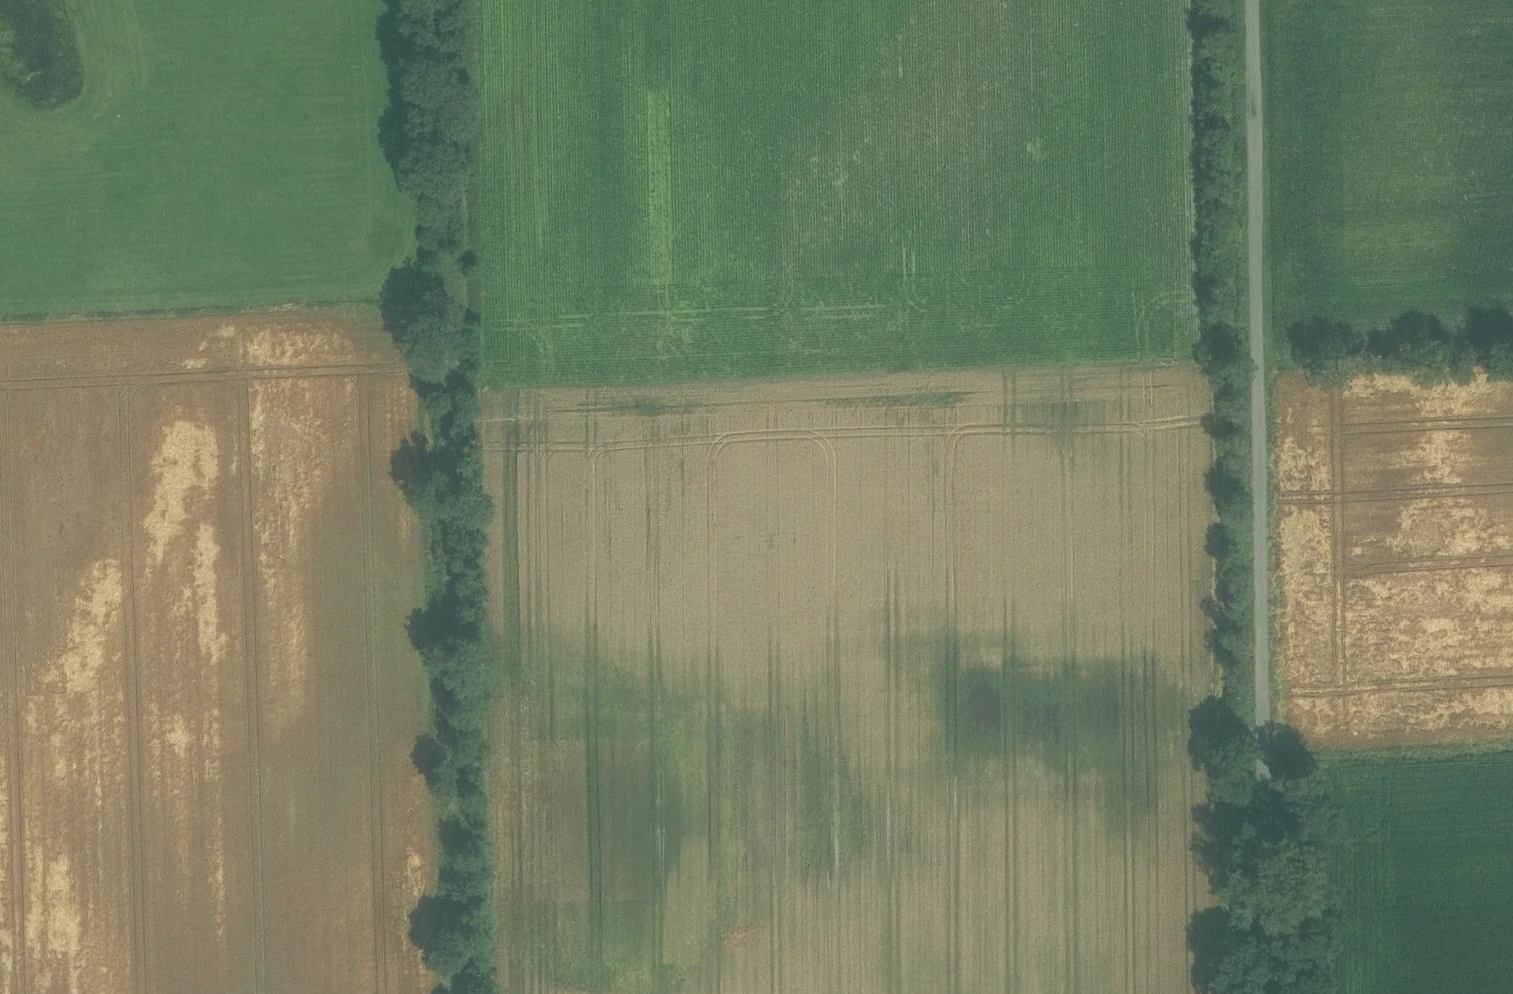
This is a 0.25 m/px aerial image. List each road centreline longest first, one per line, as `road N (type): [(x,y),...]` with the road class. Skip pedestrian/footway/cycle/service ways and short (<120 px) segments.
road 1 (track): [(1276,993),(1258,0)]

